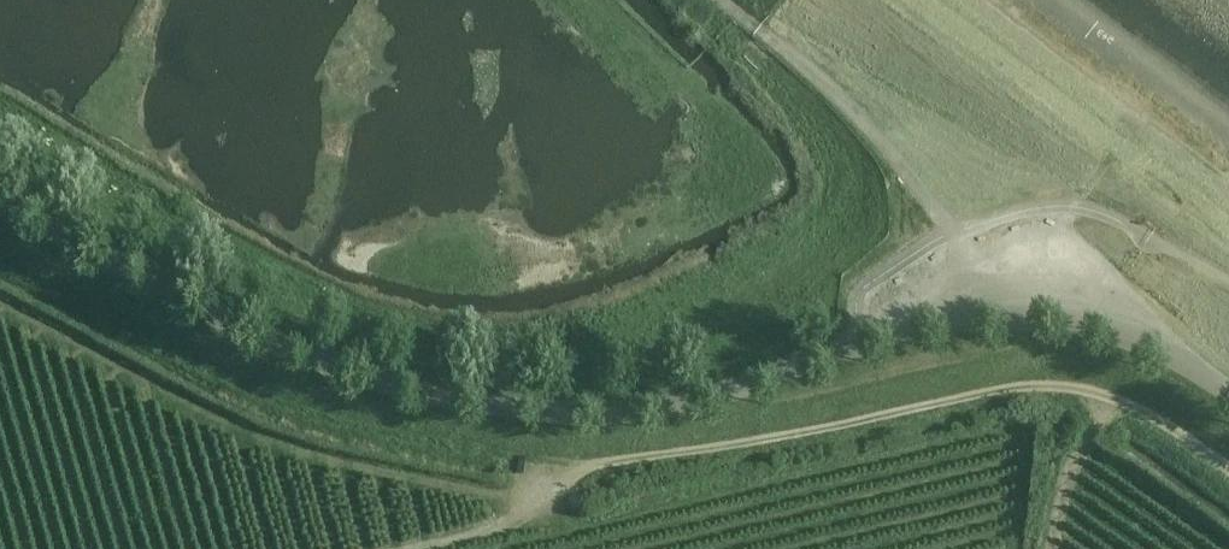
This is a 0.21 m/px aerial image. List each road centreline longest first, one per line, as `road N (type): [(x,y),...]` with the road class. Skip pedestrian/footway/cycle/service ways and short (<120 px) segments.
road 1 (unclassified): [(1228,388),(1134,326),(1010,308),(861,348),(714,404),(597,415),(507,411),(311,361),(0,199)]
road 2 (track): [(1228,476),(1157,422),(1054,393),(610,460),(540,497),(519,518),(402,548)]
road 3 (track): [(989,0),(1228,179)]

